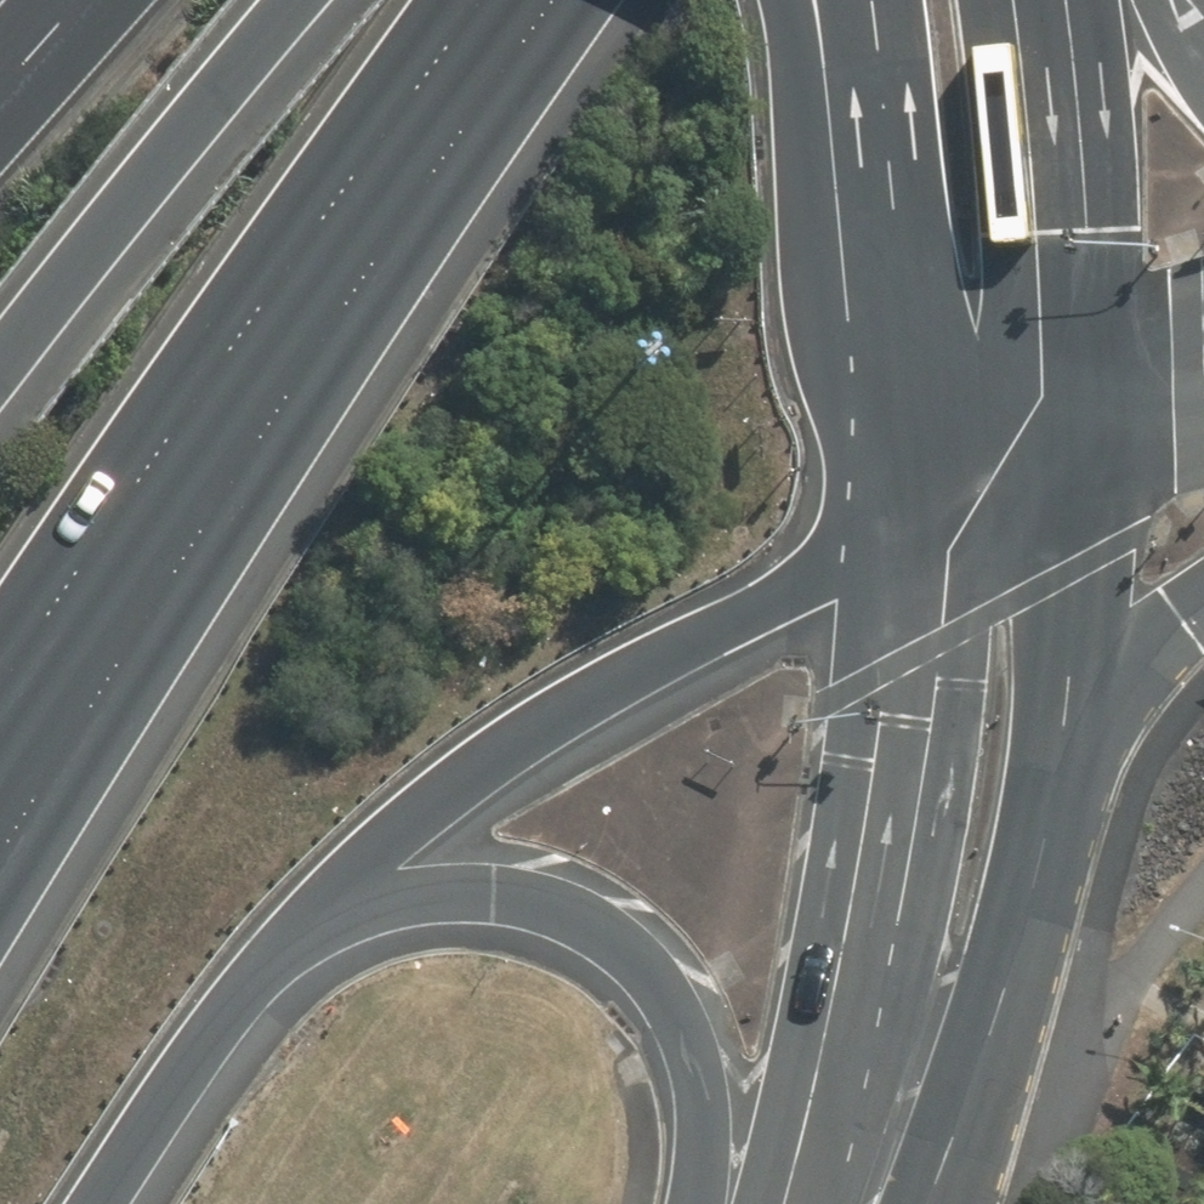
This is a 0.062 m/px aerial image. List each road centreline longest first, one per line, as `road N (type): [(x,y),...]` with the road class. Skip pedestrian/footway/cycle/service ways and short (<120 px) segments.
road 1 (motorway): [(913,531),(846,559),(502,751),(410,822),(302,931)]
road 2 (secondary): [(811,1203),(841,1081),(913,531)]
road 3 (motorway): [(697,1203),(701,1139),(684,1054),(668,1004),(621,942),(551,909),(497,896),(432,894),(302,931)]
road 4 (motorway): [(486,0),(167,449)]
road 5 (motorway): [(310,0),(0,383)]
road 6 (secondary): [(1058,762),(1016,943),(917,1203)]
road 7 (motorway): [(908,379),(791,0)]
road 8 (secondary): [(908,379),(868,0)]
road 9 (secondary): [(1046,0),(1070,373)]
road 10 (motorway): [(167,449),(0,770)]
road 11 (motorway): [(302,931),(212,1039),(104,1203)]
road 12 (motorway): [(167,449),(0,701)]
road 13 (secondary): [(1073,496),(1076,614),(1058,762)]
road 14 (secondary): [(913,531),(1070,373)]
road 15 (secondary): [(1203,605),(1058,762)]
road 16 (secondary): [(1073,496),(913,531)]
road 17 (secondary): [(913,531),(908,379)]
road 18 (secondary): [(1070,373),(1203,306)]
road 19 (secondary): [(1203,439),(1073,496)]
road 20 (motorway): [(0,94),(80,0)]
road 21 (secondary): [(1070,373),(1073,496)]

